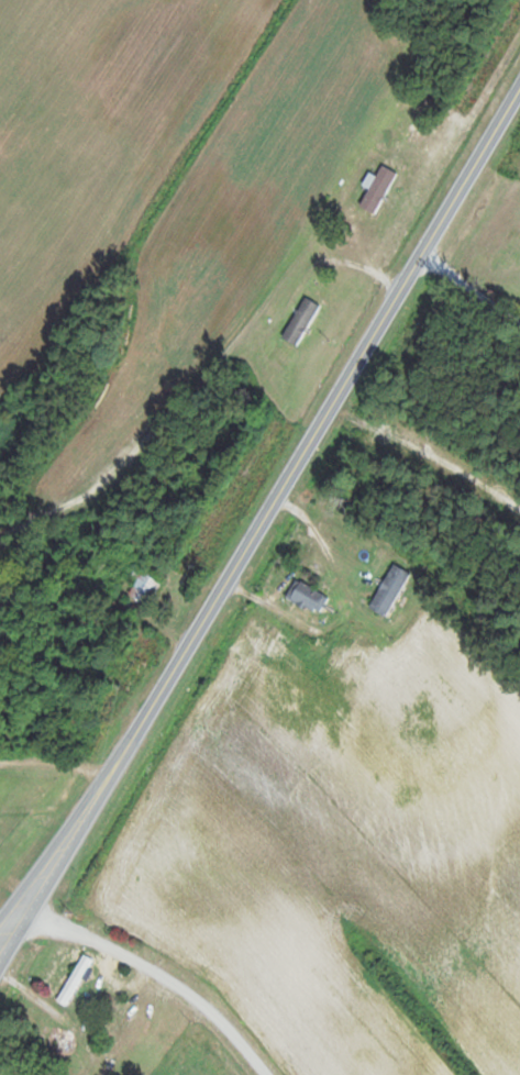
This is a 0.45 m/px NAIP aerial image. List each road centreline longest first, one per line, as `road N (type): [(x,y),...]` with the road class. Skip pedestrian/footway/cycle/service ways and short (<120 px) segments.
road 1 (trunk): [(113,769),(519,96)]
road 2 (trunk): [(0,962),(113,769)]
road 3 (trunk): [(113,769),(0,923)]

